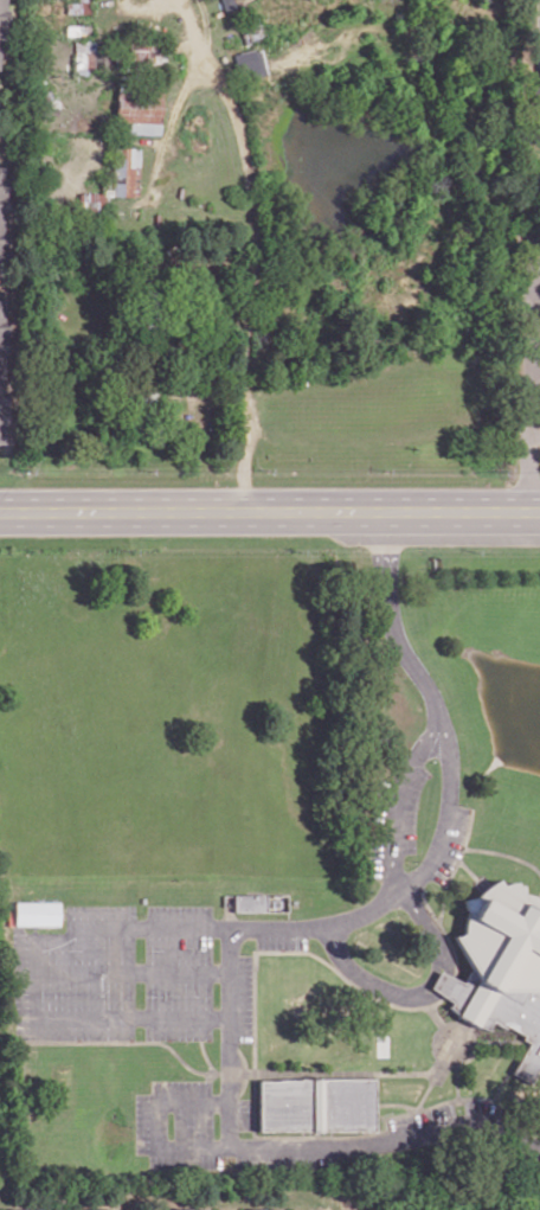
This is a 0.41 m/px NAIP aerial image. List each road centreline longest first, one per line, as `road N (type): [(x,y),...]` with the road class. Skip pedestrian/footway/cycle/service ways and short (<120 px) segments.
road 1 (secondary): [(0,512),(539,513)]

